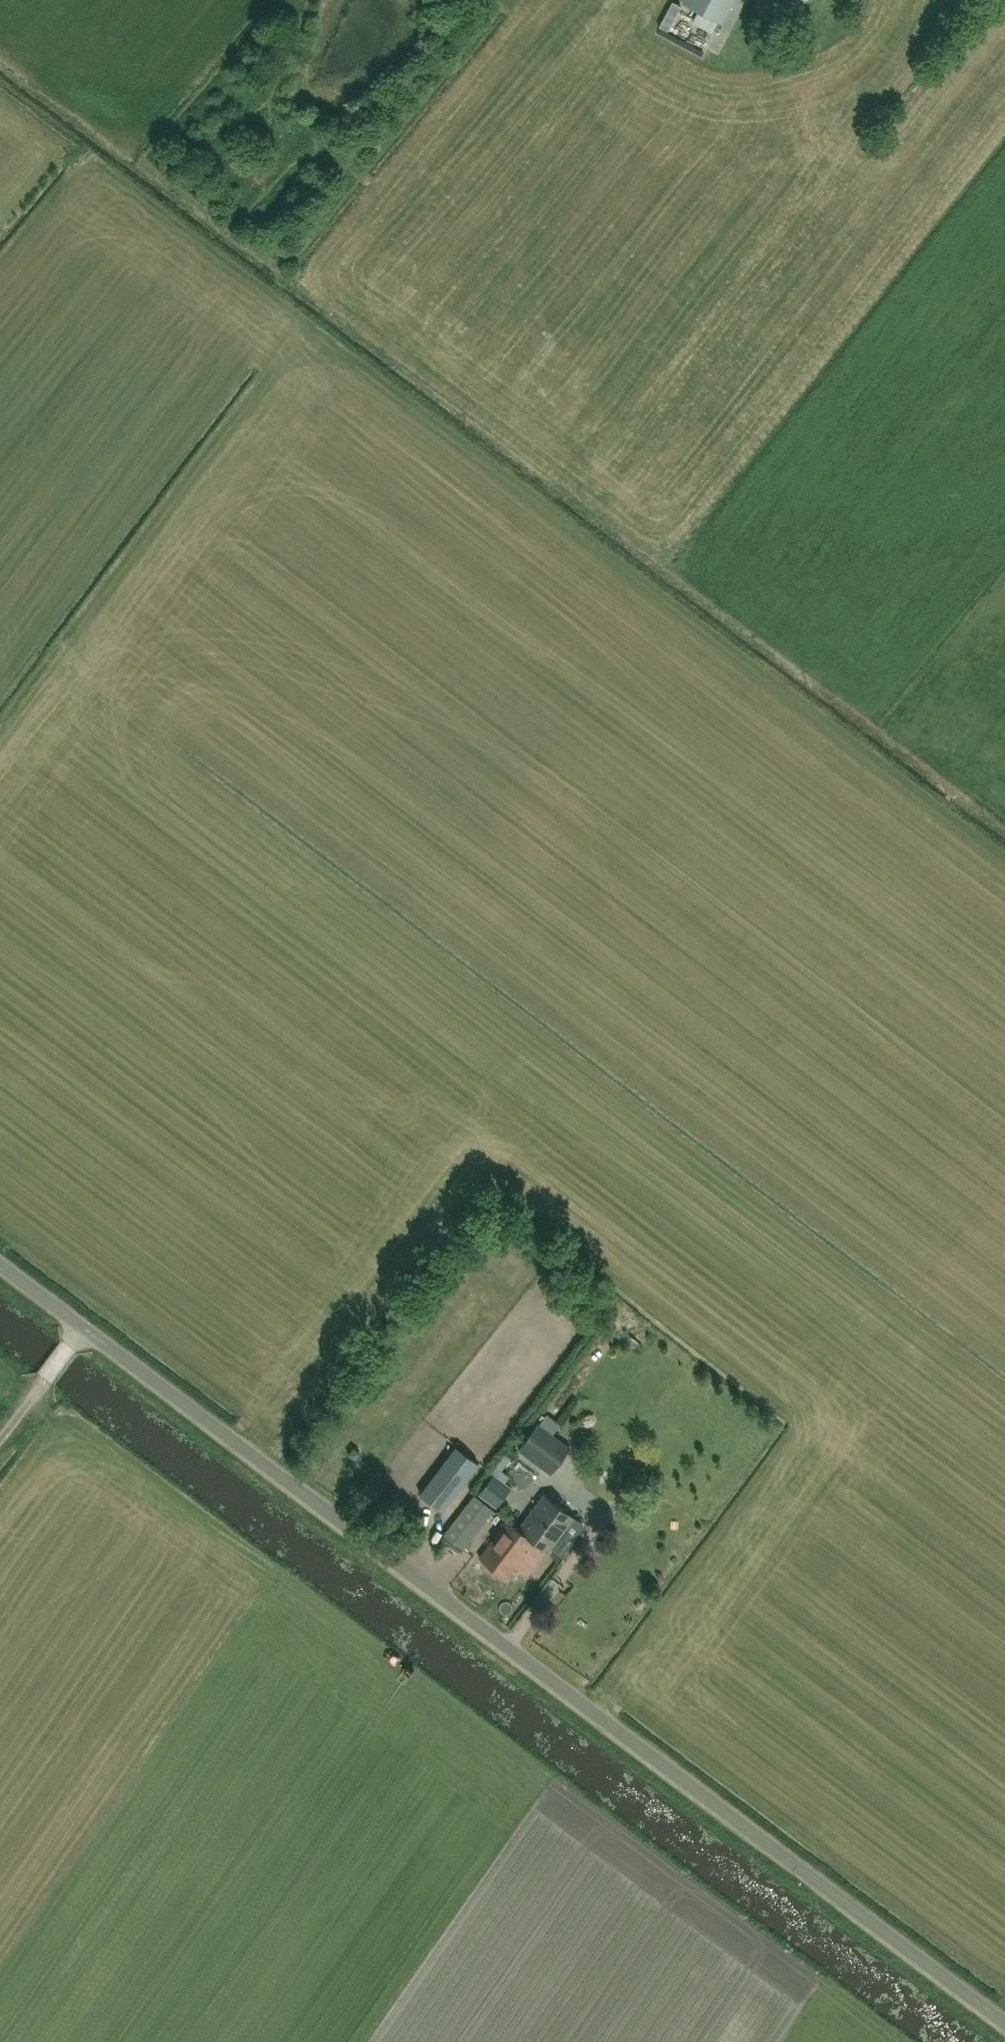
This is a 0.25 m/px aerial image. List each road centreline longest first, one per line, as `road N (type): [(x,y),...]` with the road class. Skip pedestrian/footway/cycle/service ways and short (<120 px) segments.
road 1 (unclassified): [(1004,2022),(83,1327)]

